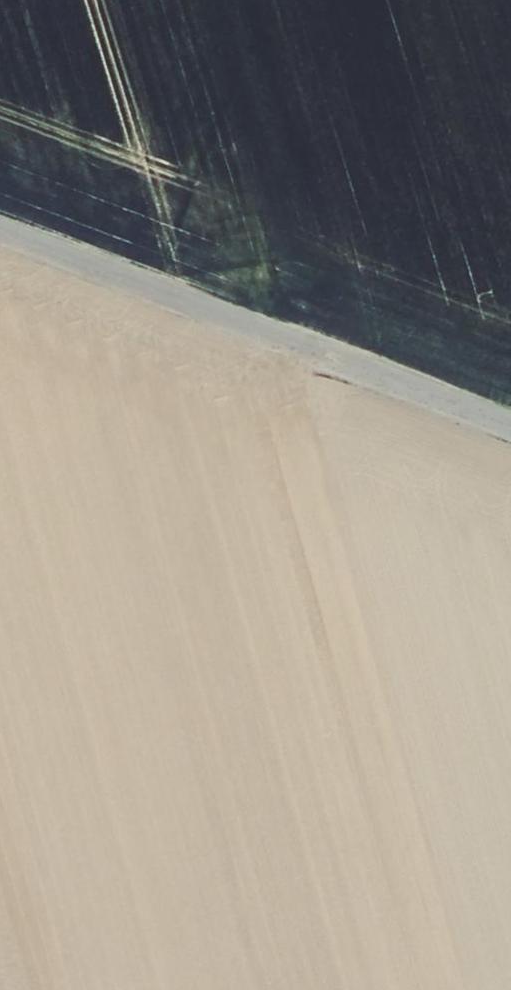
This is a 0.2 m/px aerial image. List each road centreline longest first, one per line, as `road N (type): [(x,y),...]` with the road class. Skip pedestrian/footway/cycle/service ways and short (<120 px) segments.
road 1 (track): [(510,424),(0,228)]

